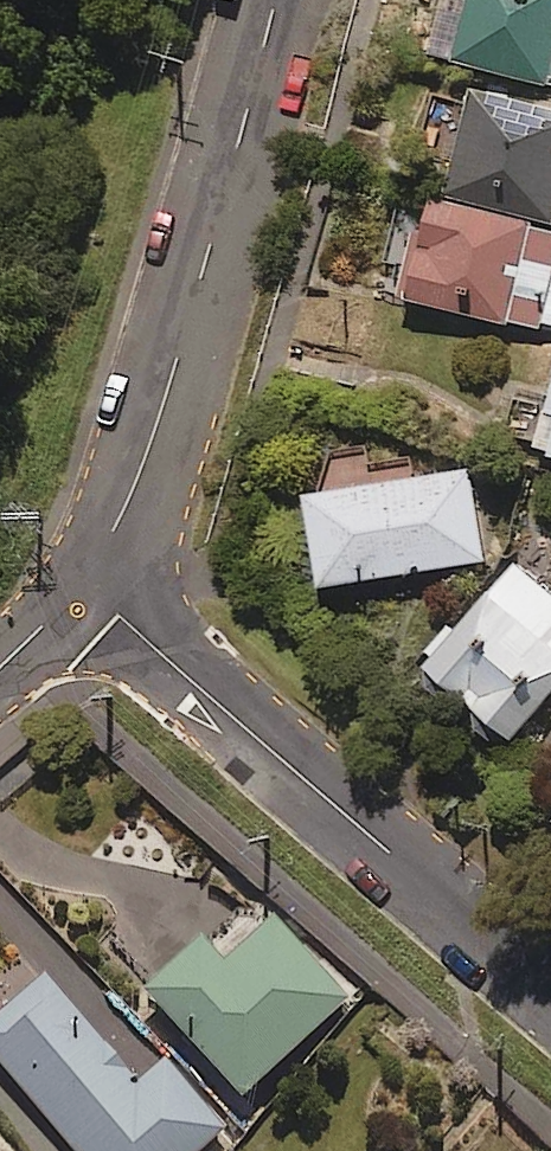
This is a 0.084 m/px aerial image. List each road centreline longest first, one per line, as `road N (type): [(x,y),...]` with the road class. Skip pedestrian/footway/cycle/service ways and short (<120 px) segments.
road 1 (residential): [(82,585),(550,994)]
road 2 (residential): [(274,0),(210,254),(139,473),(82,585)]

